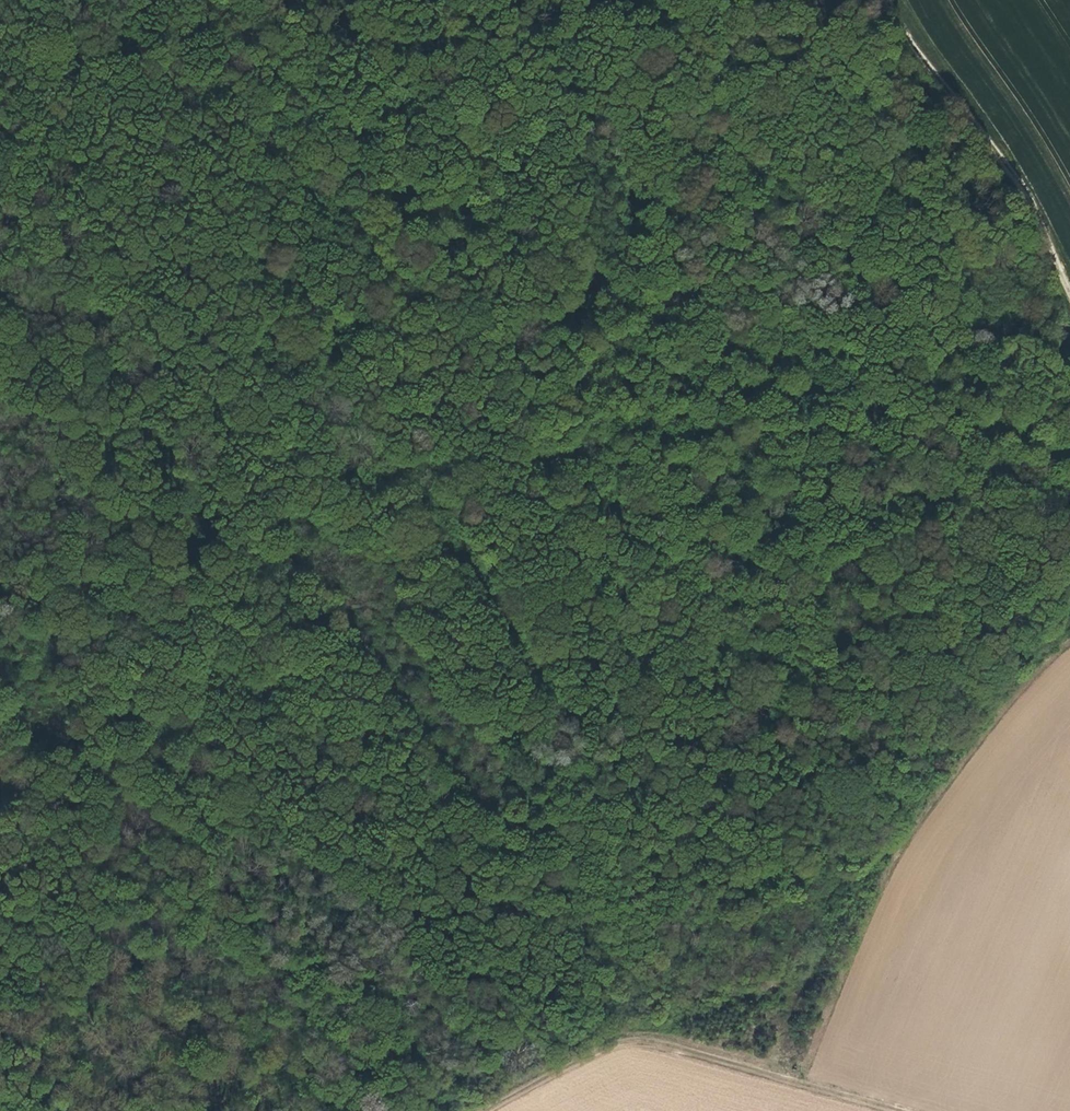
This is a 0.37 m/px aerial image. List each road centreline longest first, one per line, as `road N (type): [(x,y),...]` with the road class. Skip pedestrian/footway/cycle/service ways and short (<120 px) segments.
road 1 (track): [(913,1110),(674,1046),(624,1040),(485,1110)]
road 2 (track): [(1069,288),(1007,171),(885,0)]

